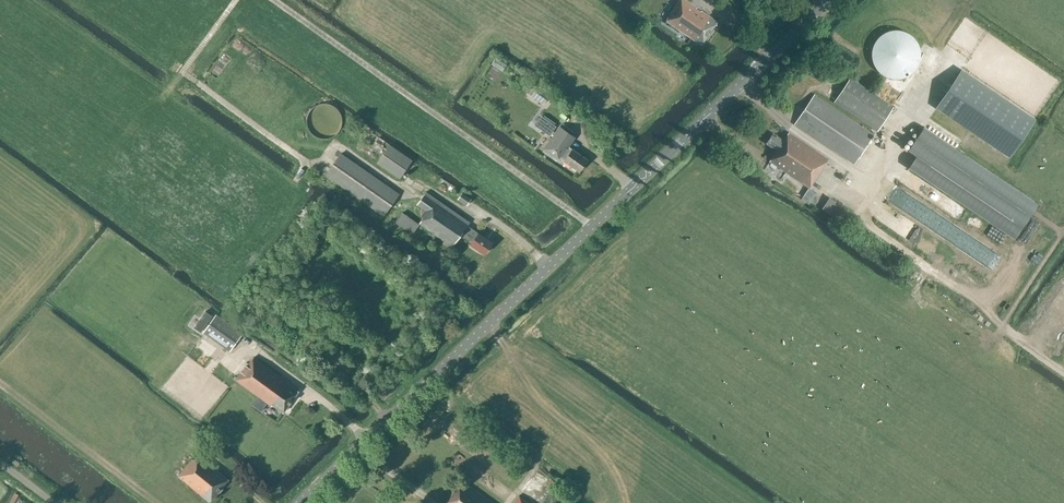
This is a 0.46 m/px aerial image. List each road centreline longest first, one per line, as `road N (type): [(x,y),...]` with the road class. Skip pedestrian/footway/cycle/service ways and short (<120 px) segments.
road 1 (unclassified): [(301,502),(832,0)]

